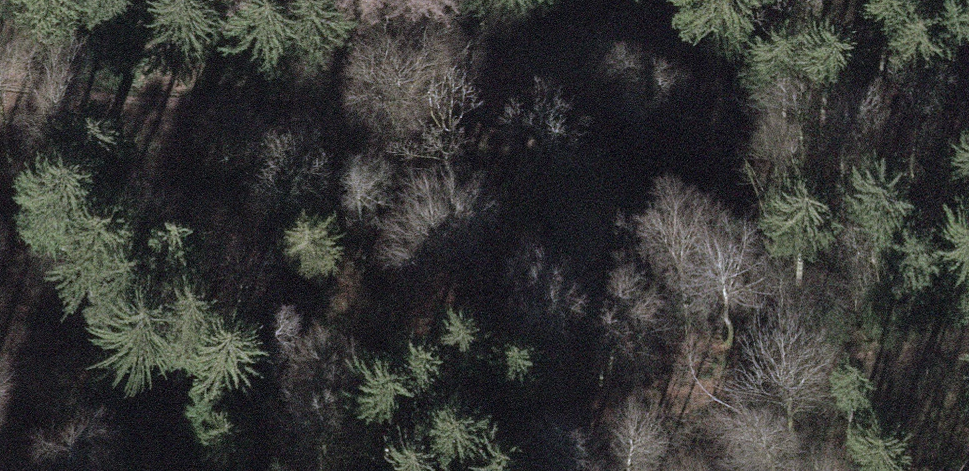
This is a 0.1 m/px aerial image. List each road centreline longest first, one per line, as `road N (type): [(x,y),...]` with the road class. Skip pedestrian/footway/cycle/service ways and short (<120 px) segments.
road 1 (track): [(713,0),(407,97),(154,103),(0,87)]
road 2 (track): [(444,470),(526,419),(918,346),(968,346)]
road 3 (track): [(0,358),(67,403),(115,470)]

